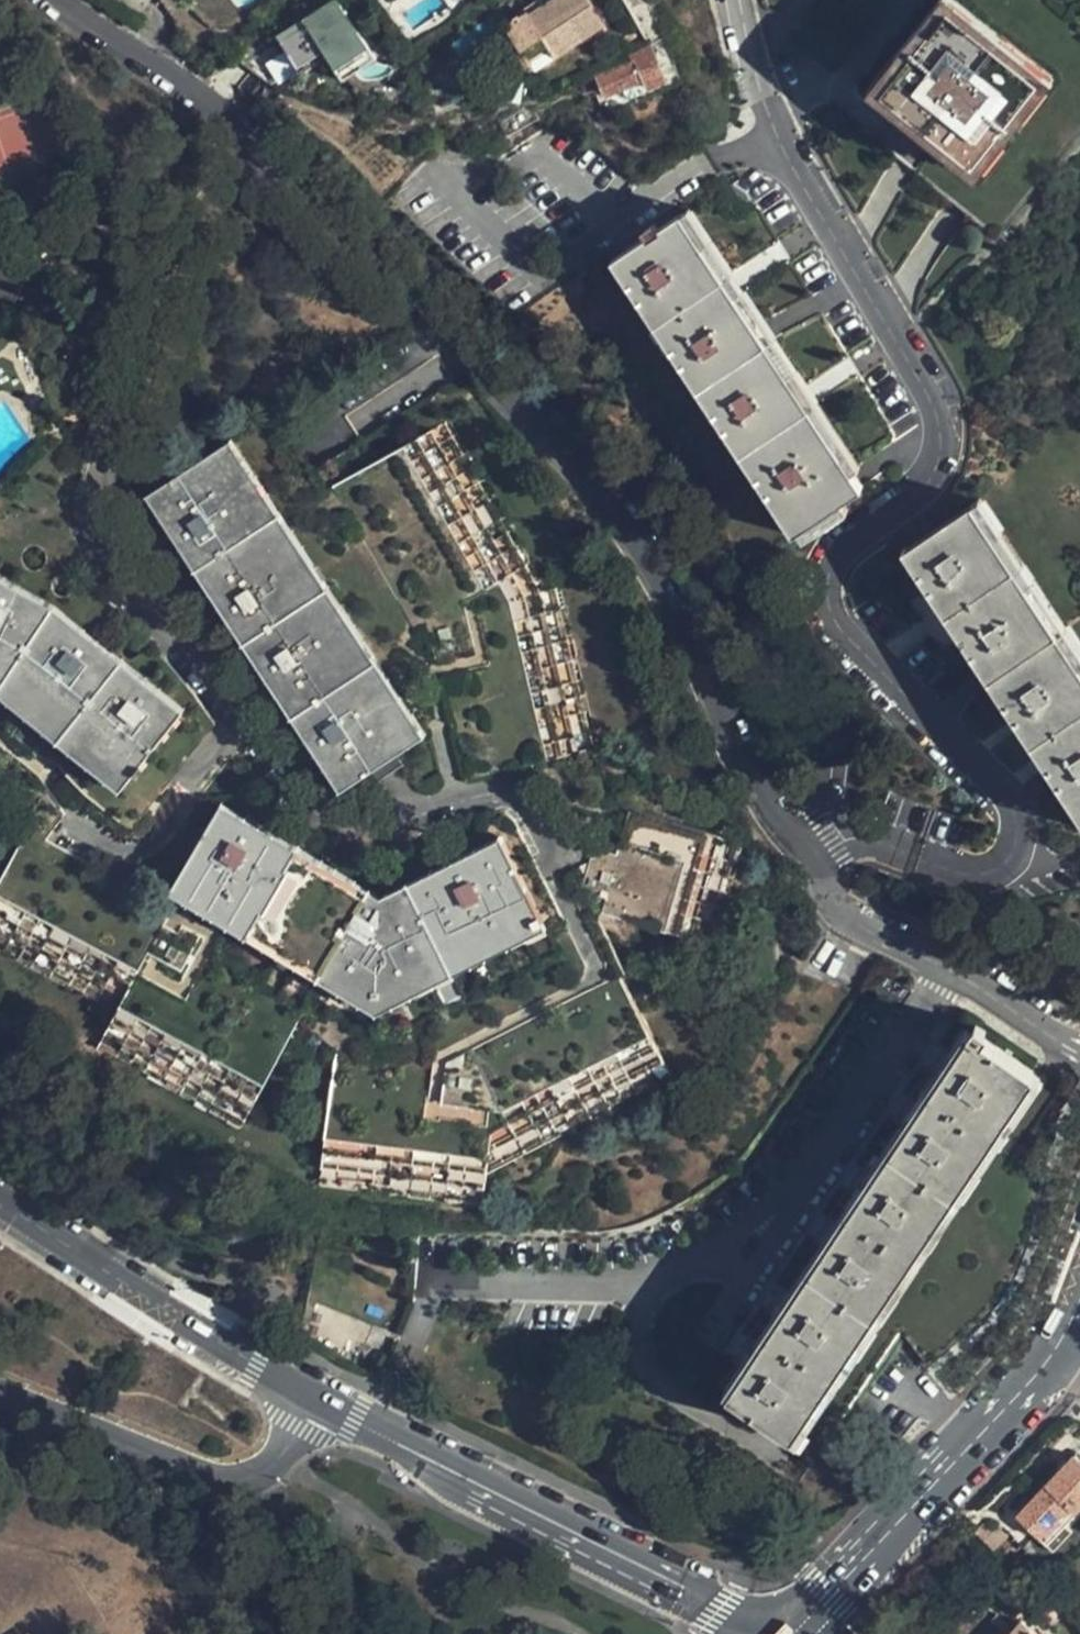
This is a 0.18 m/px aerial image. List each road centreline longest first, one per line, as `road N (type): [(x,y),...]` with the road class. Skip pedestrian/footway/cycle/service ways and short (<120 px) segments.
road 1 (residential): [(712,0),(733,83),(919,397),(926,445),(904,490),(837,556),(827,591),(839,640),(1000,792),(1015,827),(1014,850),(1003,863),(970,876),(834,832),(797,854)]
road 2 (residential): [(255,156),(454,361),(583,470),(670,598),(712,699),(797,854)]
road 3 (tertiary): [(740,1633),(317,1399)]
road 4 (secondary): [(1057,1348),(793,1633)]
road 5 (residential): [(0,1392),(205,1482),(258,1481),(286,1456),(317,1399)]
road 6 (tertiary): [(317,1399),(147,1300),(0,1199)]
road 7 (residential): [(797,854),(855,929),(1079,1045)]
road 8 (residential): [(69,0),(202,103),(255,156)]

